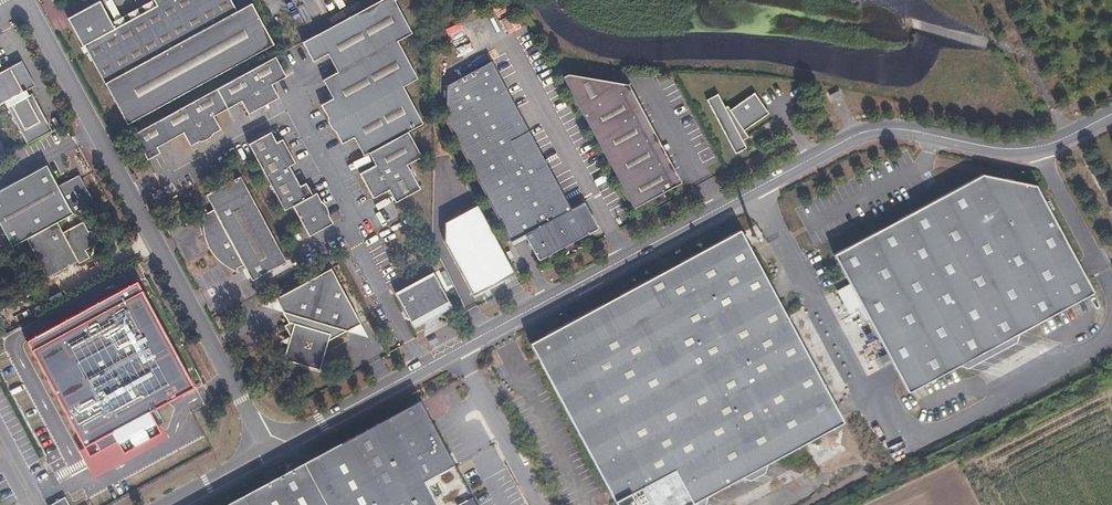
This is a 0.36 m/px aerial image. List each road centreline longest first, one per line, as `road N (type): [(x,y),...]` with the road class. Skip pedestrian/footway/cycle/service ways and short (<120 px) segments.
road 1 (unclassified): [(269,452),(855,136),(883,130),(1035,148),(1111,114)]
road 2 (unclassified): [(25,0),(269,452)]
road 3 (track): [(1111,230),(993,0)]

